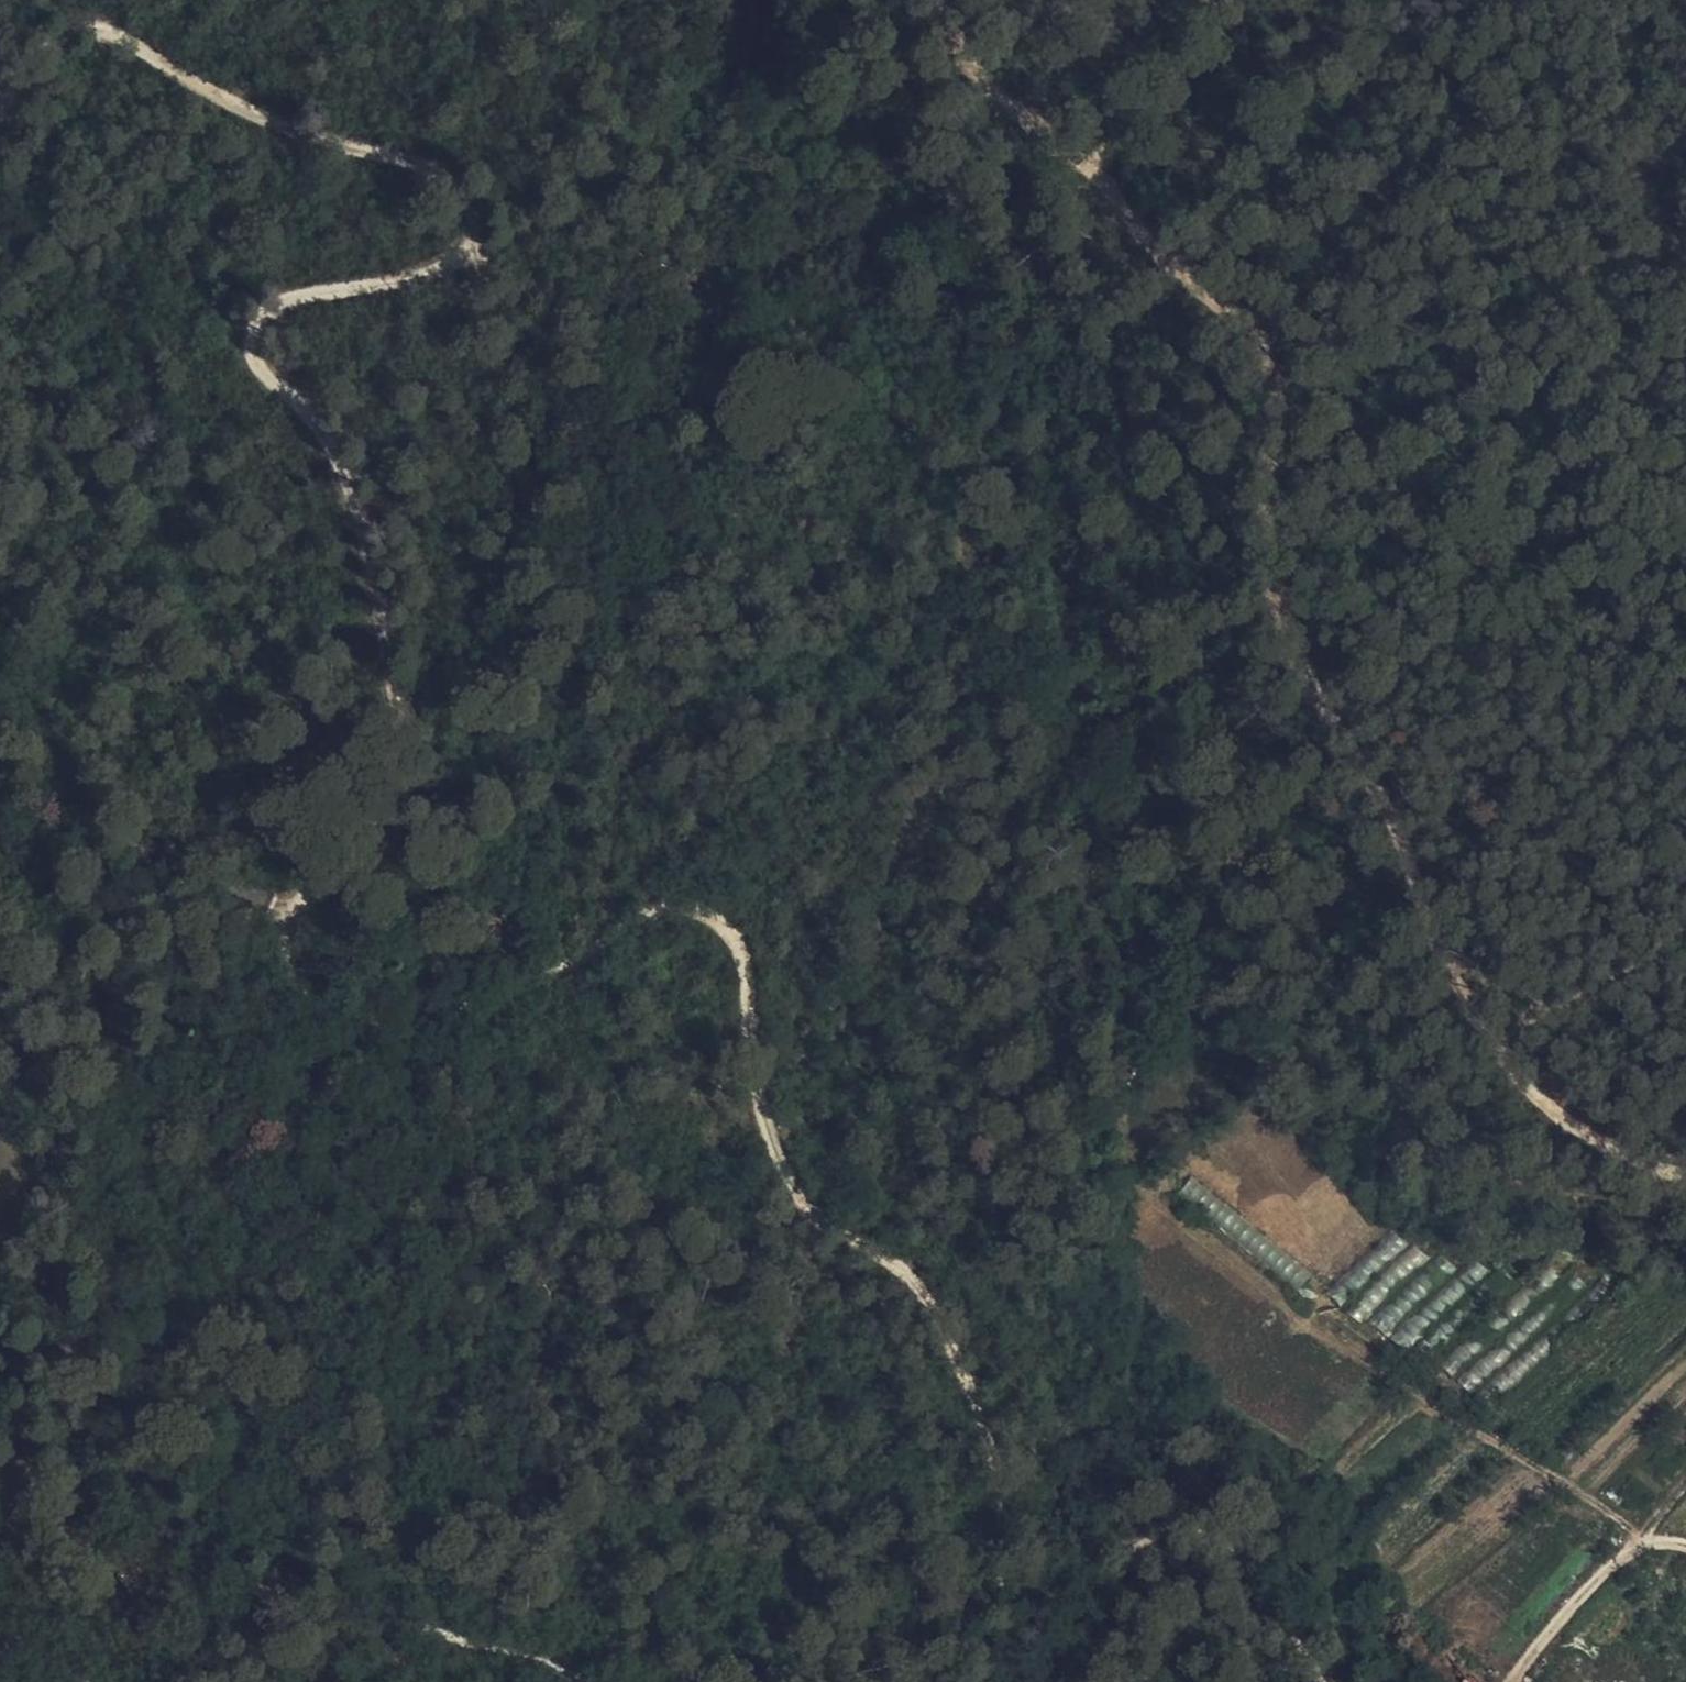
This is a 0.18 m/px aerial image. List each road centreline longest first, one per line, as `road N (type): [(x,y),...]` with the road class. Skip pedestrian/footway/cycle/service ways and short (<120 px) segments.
road 1 (track): [(926,0),(1062,154),(1255,350),(1284,402),(1267,515),(1274,614),(1388,820),(1464,1000),(1535,1112),(1685,1181)]
road 2 (track): [(1685,1485),(1553,1629),(1515,1681)]

